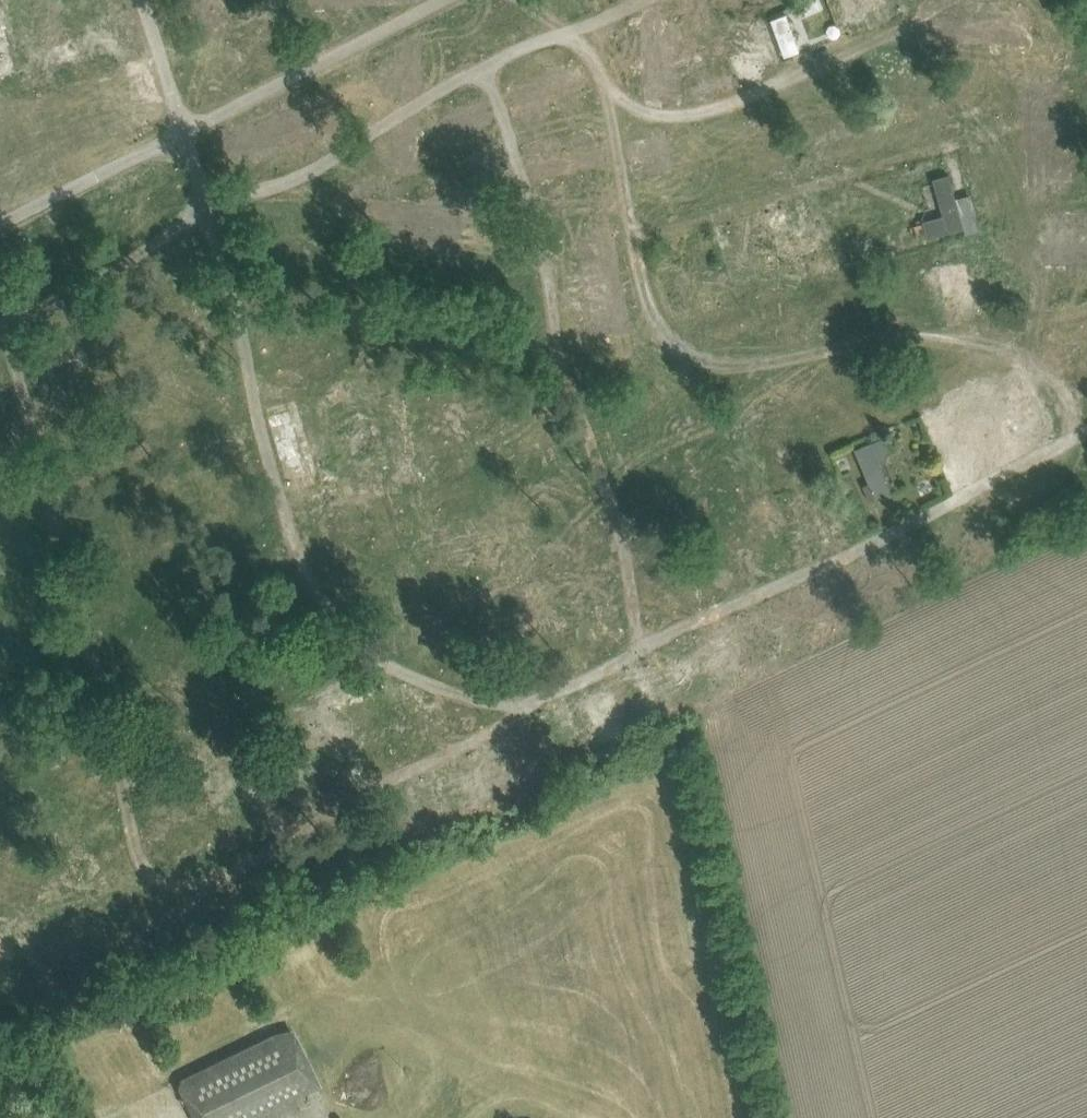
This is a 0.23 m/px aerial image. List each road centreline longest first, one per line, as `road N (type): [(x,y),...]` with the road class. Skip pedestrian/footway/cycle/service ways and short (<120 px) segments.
road 1 (track): [(1084,434),(1052,375),(989,342),(927,335),(717,370),(674,365),(659,341),(636,255),(598,53),(570,30)]
road 2 (track): [(482,65),(539,227),(566,386),(643,488)]
road 3 (track): [(820,67),(709,110),(645,111),(607,90)]
road 4 (track): [(0,513),(33,551),(42,605),(14,689),(0,699)]
road 5 (track): [(136,839),(156,876),(193,887),(283,843)]
road 6 (track): [(0,906),(37,909),(98,894),(136,839)]

